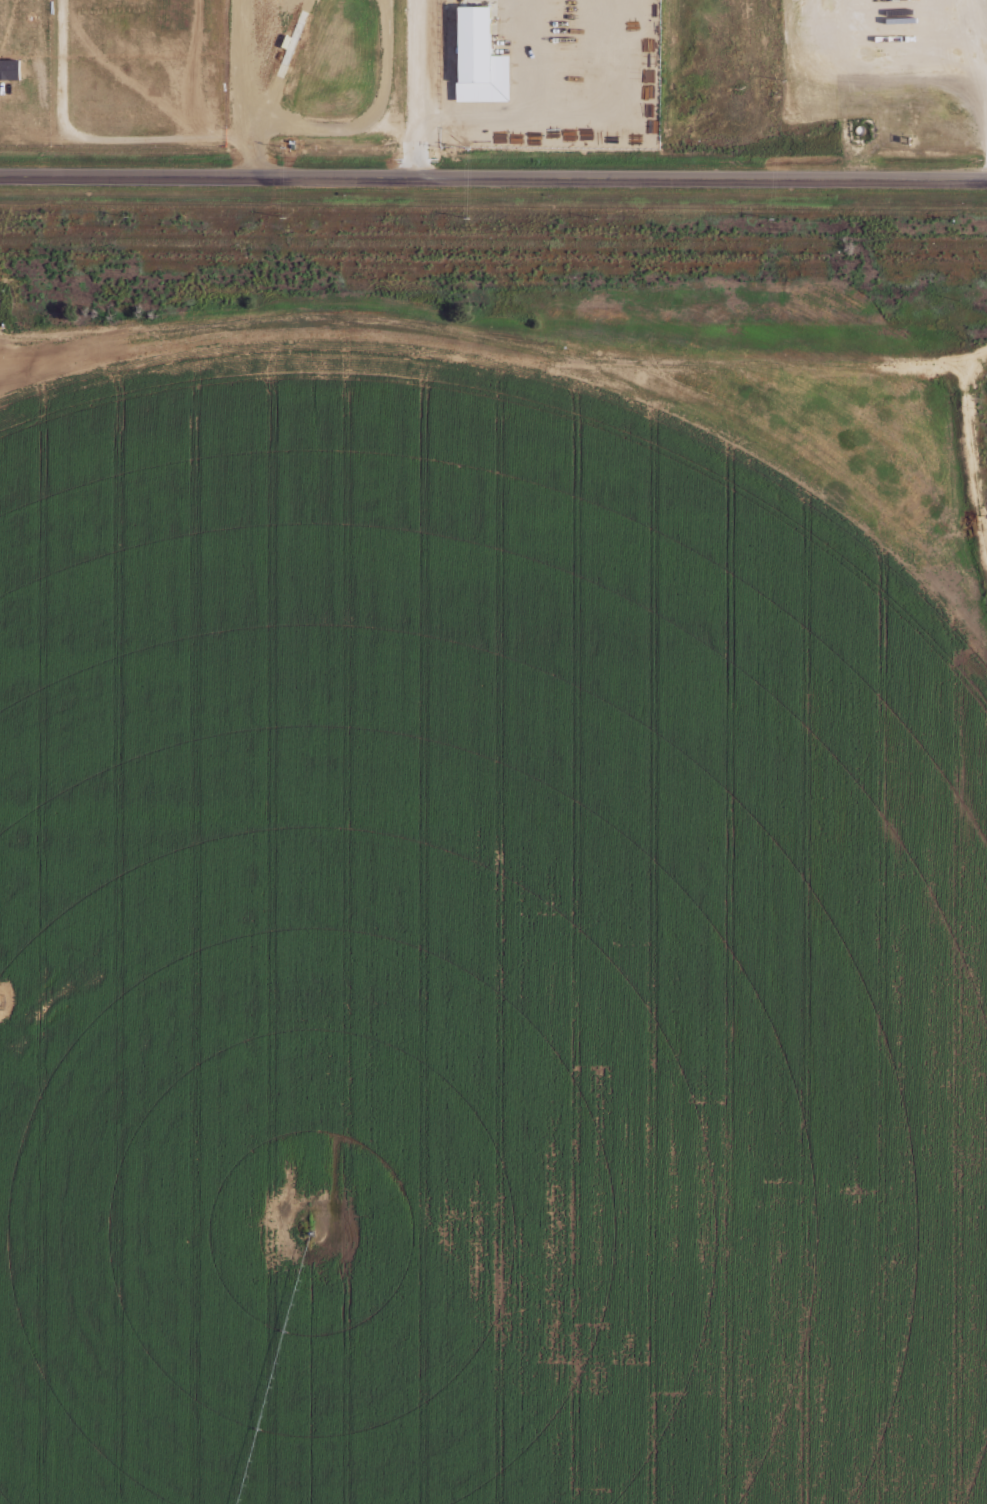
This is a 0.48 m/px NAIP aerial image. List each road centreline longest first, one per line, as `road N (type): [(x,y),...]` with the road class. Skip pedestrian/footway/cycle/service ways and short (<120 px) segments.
road 1 (secondary): [(0,176),(986,180)]

